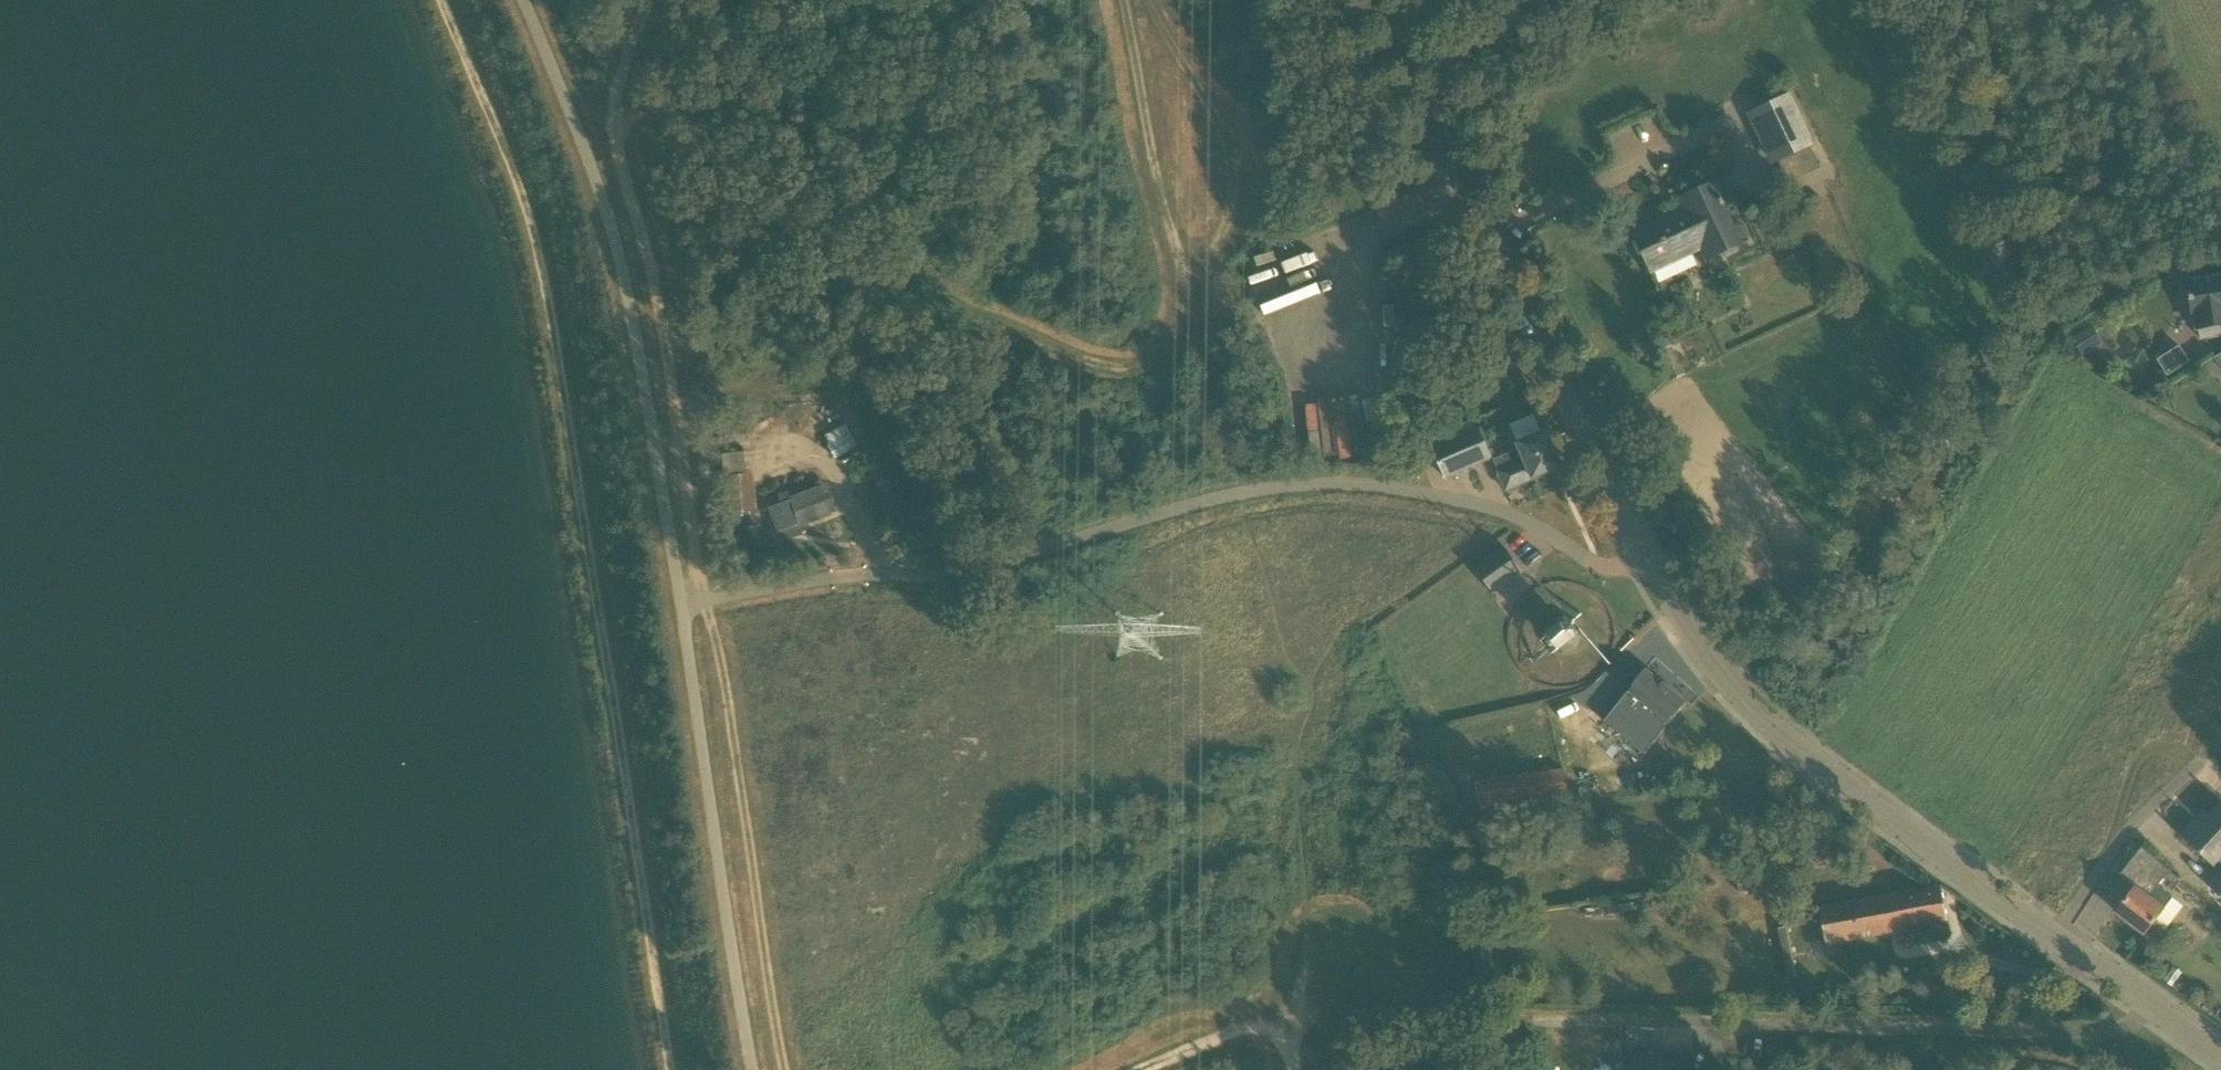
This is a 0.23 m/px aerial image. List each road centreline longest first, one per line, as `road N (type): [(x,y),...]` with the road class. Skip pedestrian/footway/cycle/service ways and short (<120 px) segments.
road 1 (track): [(679,1069),(526,199),(439,0)]
road 2 (residential): [(1648,561),(1607,566),(1532,521),(1470,501),(1384,486),(1288,485),(1239,491),(979,566),(851,576),(681,605)]
road 3 (track): [(892,276),(1124,370),(1168,325),(1234,193),(1236,126),(1162,30),(1126,4)]
road 4 (residential): [(2158,1008),(1820,766),(1733,688),(1648,561)]
road 5 (residential): [(1648,561),(1381,0)]
road 6 (residential): [(1625,1019),(2121,1031),(2158,1008)]
road 7 (track): [(1184,293),(1125,0)]
road 8 (track): [(574,115),(616,98),(637,66),(638,0)]

